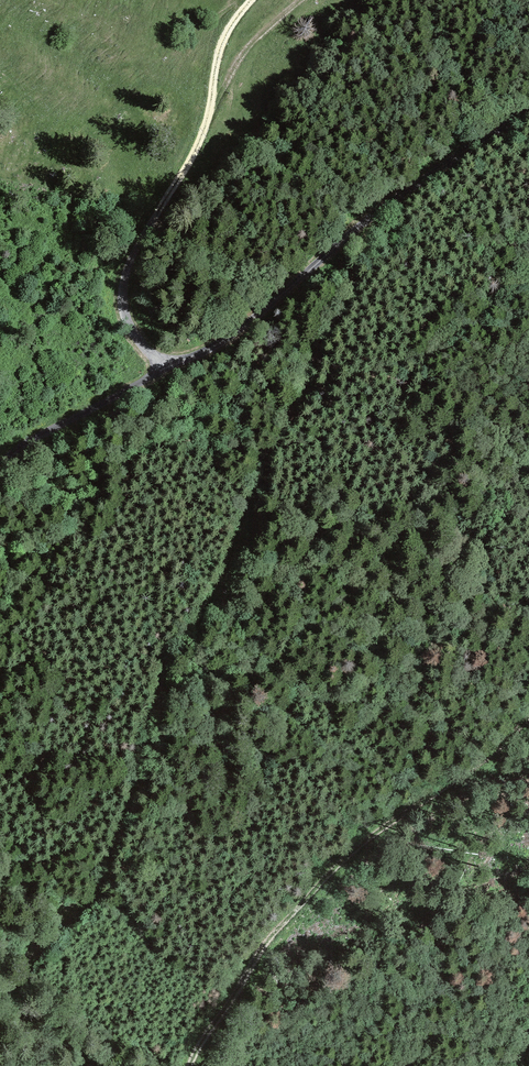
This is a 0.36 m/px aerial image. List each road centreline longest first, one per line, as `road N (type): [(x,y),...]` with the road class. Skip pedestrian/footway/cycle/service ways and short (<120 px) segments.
road 1 (track): [(0,1020),(25,962),(104,875),(137,791),(165,662),(218,594),(259,476),(315,351),(353,292),(369,218)]
road 2 (track): [(528,713),(494,749),(409,802),(267,941),(191,1065)]
road 3 (track): [(0,465),(239,331),(369,218)]
road 4 (track): [(252,0),(223,41),(198,146),(128,266),(126,317),(166,369)]
road 5 (unclassified): [(369,218),(528,113)]
road 6 (track): [(212,105),(243,54),(301,0)]

